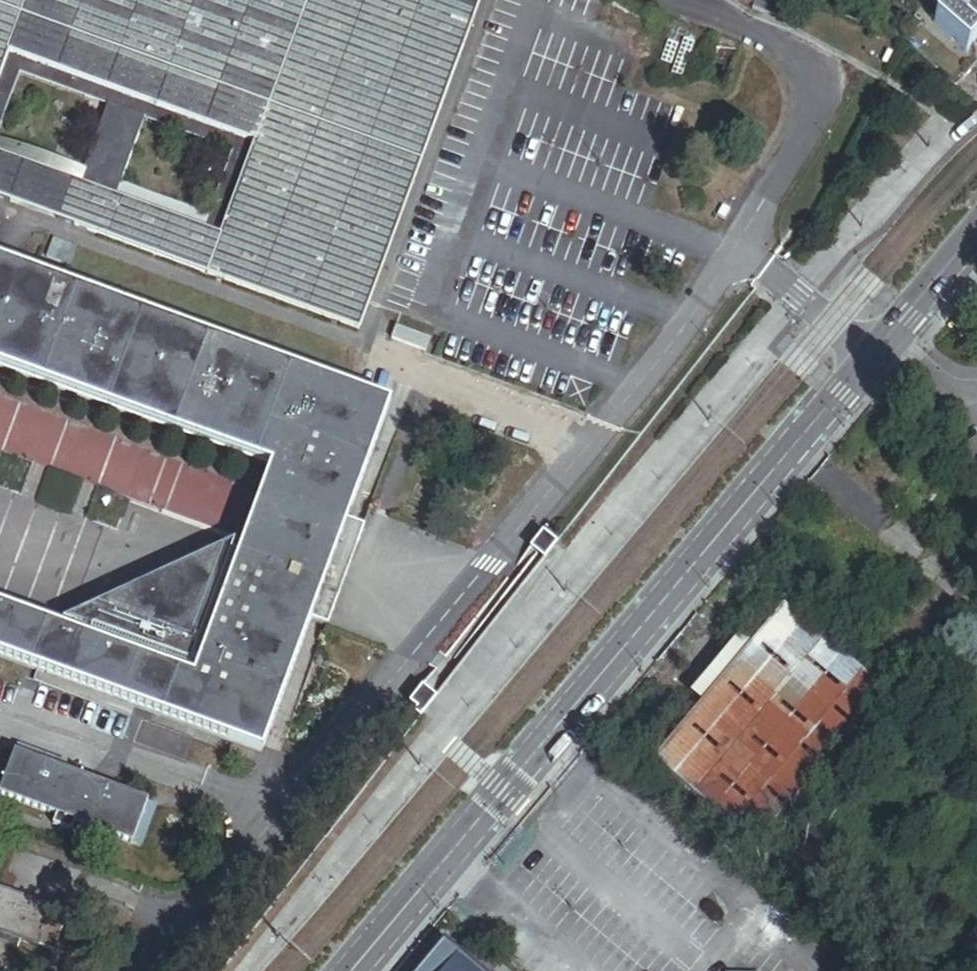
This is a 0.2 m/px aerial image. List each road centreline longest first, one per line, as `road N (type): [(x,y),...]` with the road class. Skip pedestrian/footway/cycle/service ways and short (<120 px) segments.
road 1 (tertiary): [(976,230),(353,970)]

